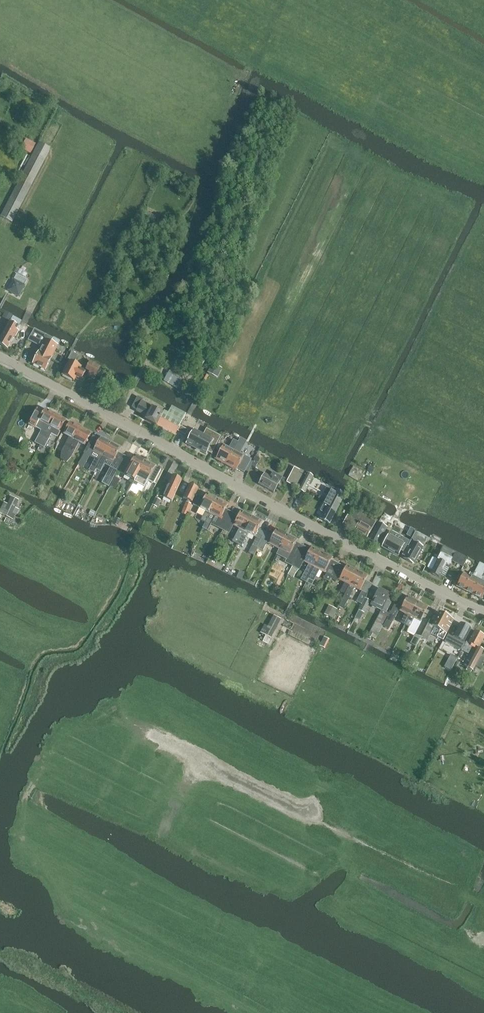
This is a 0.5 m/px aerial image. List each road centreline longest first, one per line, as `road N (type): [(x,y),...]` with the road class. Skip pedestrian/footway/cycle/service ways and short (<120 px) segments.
road 1 (residential): [(483,615),(0,355)]

